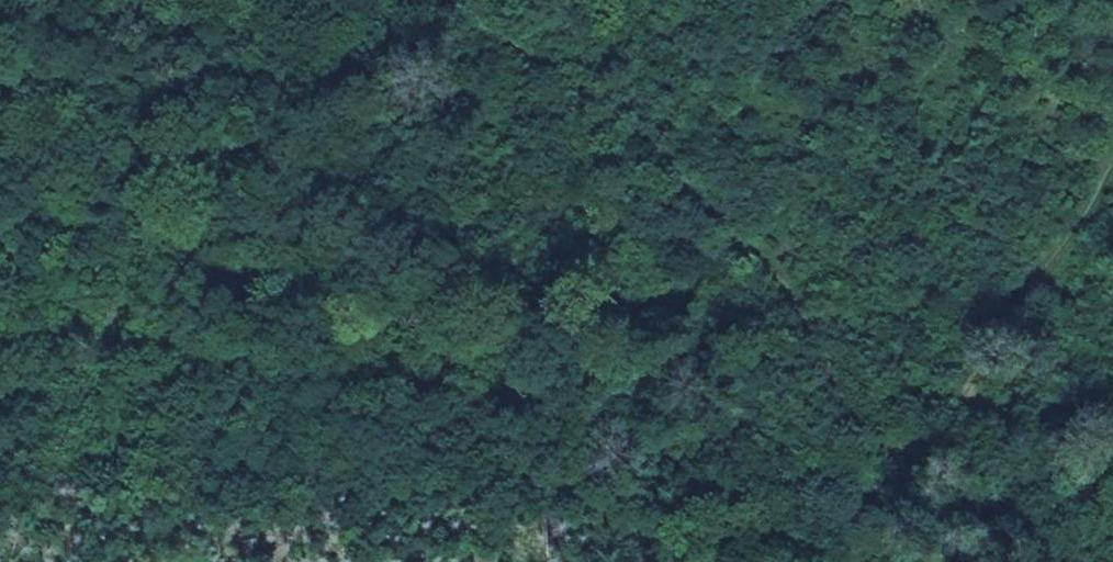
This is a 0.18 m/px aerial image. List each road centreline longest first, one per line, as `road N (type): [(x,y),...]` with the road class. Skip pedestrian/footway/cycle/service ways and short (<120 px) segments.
road 1 (track): [(262,444),(456,487),(618,485),(628,561)]
road 2 (track): [(899,496),(1112,156)]
road 3 (track): [(0,445),(262,444)]

